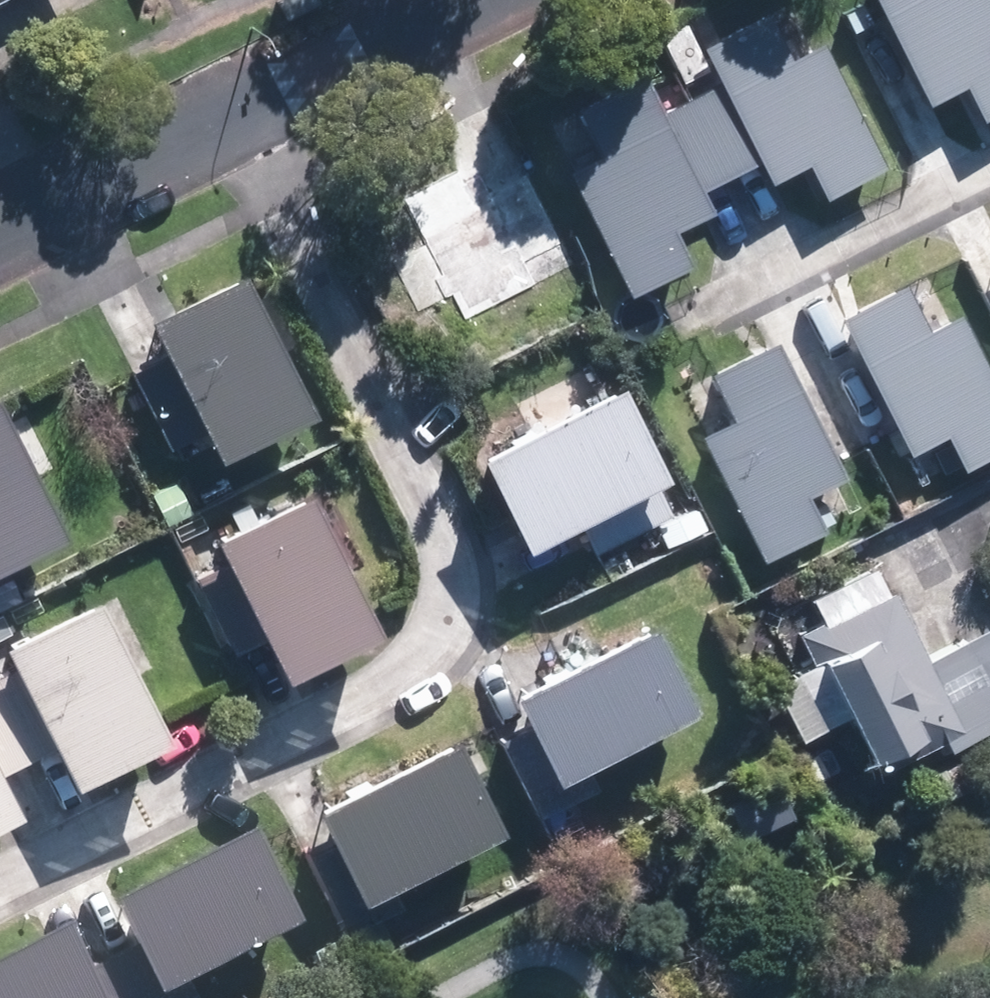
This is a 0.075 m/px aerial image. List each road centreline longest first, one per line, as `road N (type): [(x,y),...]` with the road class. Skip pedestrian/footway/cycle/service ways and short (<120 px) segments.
road 1 (residential): [(0,884),(410,681),(442,648),(459,595),(459,544),(430,462),(258,104)]
road 2 (residential): [(0,230),(258,104)]
road 3 (residential): [(258,104),(469,0)]

